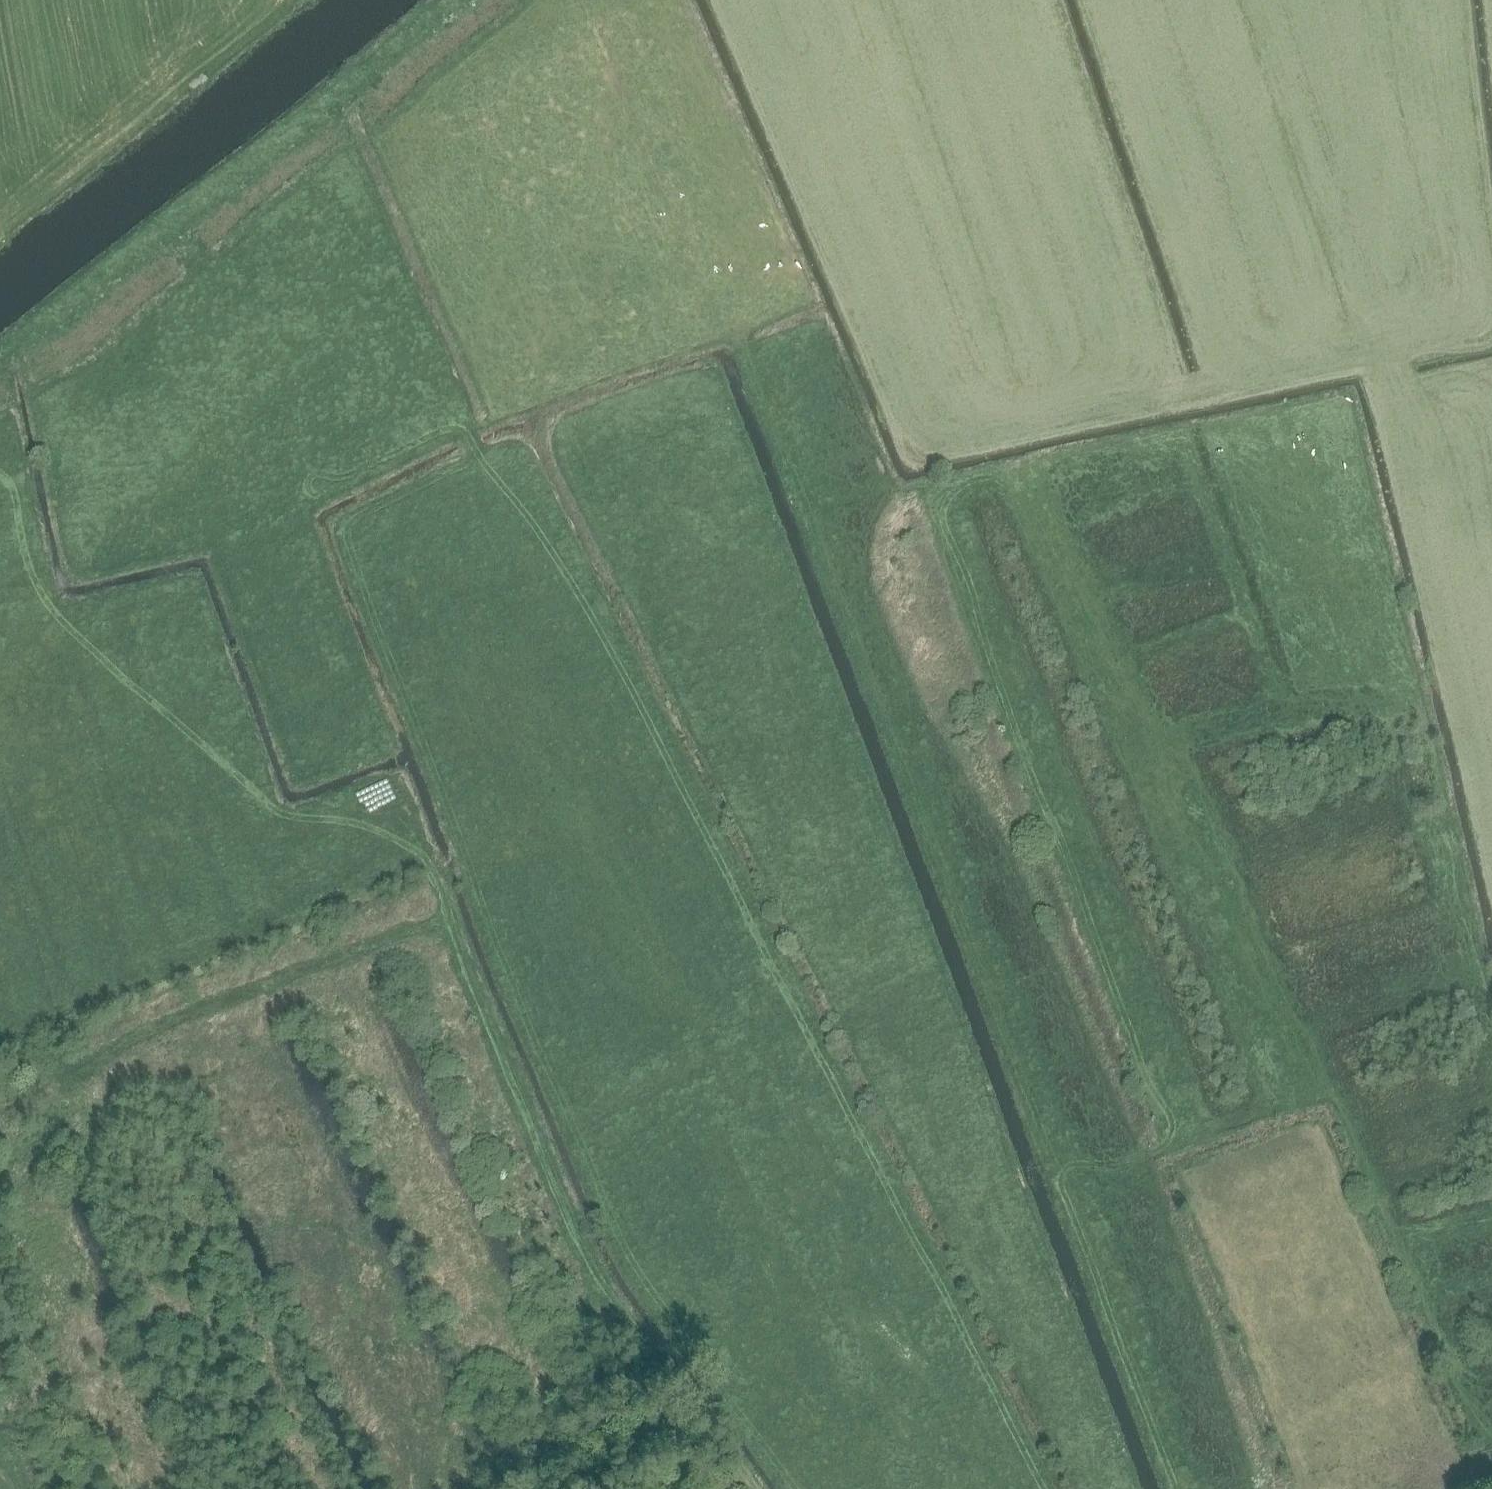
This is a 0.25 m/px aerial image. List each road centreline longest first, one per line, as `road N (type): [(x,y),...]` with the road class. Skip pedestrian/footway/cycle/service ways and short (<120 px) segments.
road 1 (track): [(757,1488),(601,1278),(460,950),(435,925),(411,922),(83,1055)]
road 2 (track): [(569,1488),(704,1418)]

